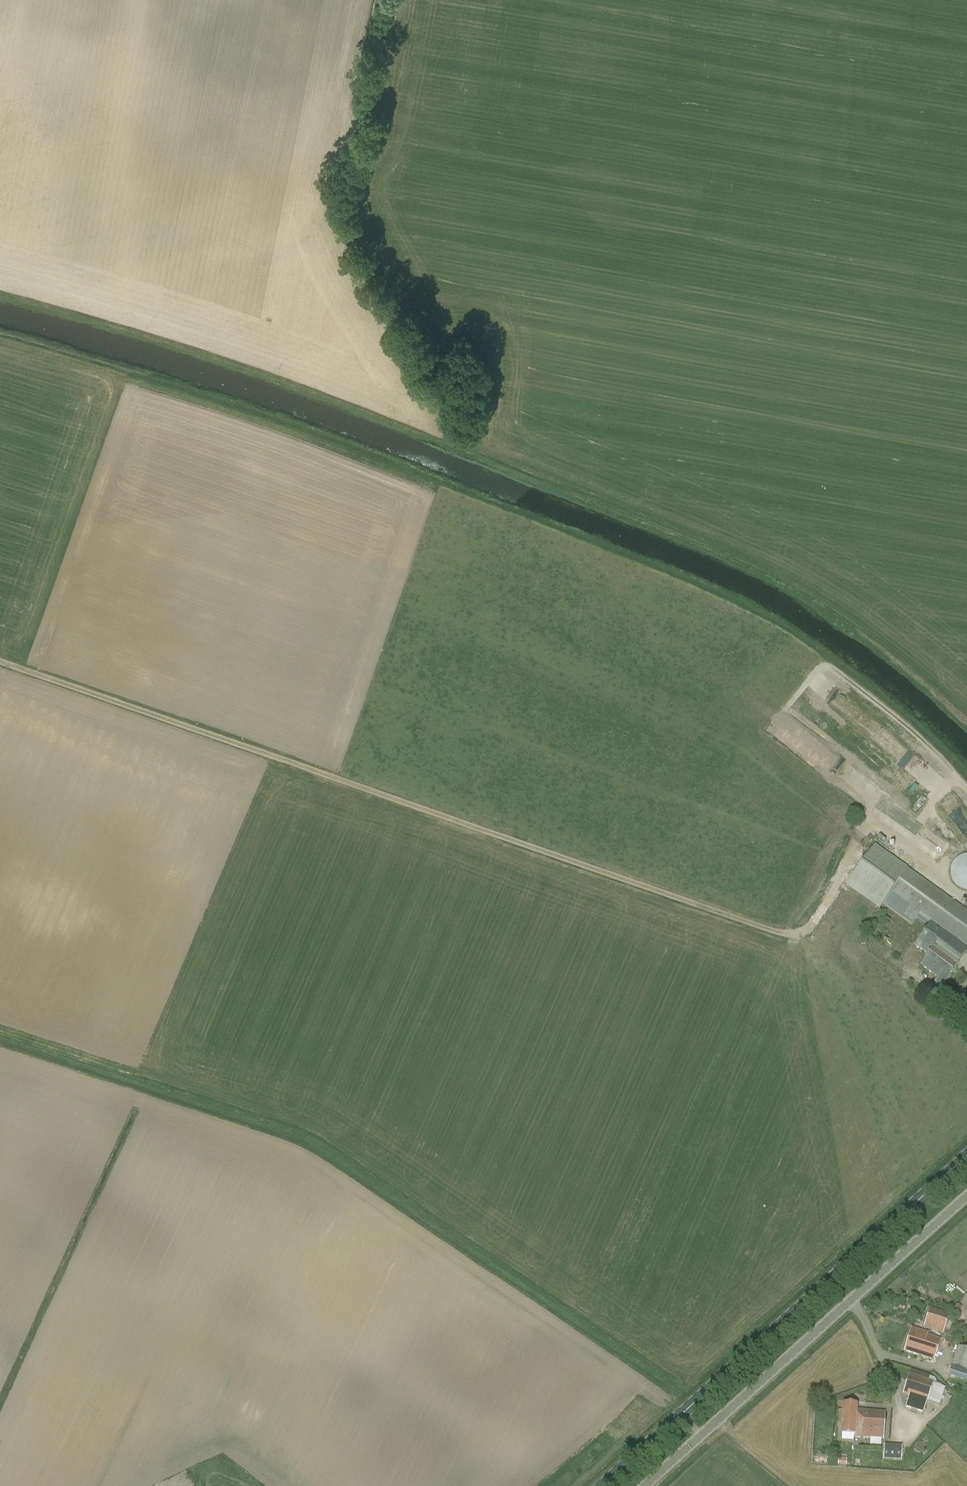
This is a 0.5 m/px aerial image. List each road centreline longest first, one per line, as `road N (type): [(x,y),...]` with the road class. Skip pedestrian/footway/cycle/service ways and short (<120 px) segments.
road 1 (primary): [(603,1485),(966,1155)]
road 2 (unclassified): [(645,1485),(966,1197)]

